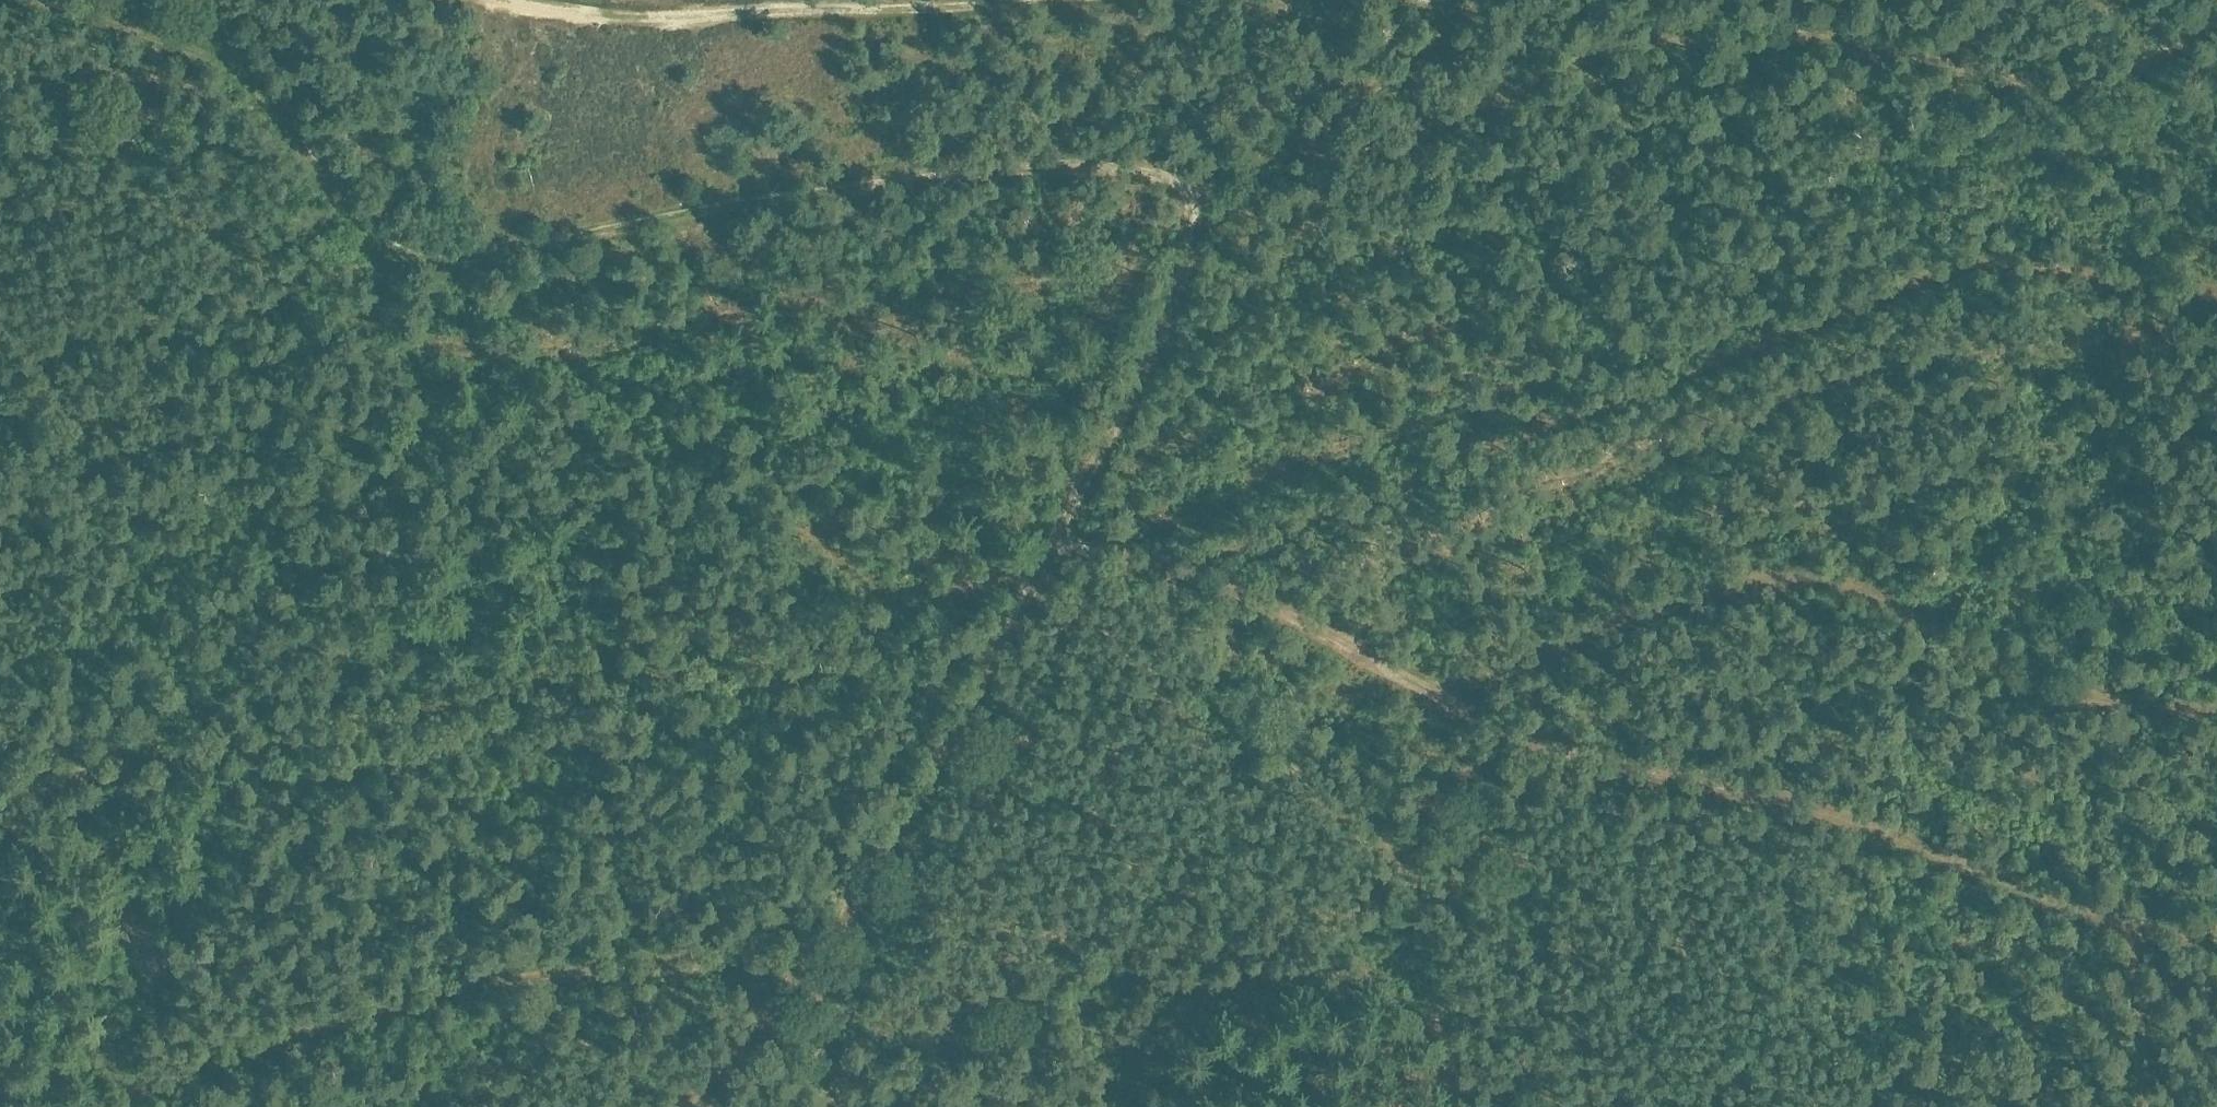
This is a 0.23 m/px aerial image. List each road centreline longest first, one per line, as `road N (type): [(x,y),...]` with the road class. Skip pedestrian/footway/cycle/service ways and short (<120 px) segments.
road 1 (track): [(1468,1),(1379,88),(1276,126),(1204,176),(1152,354),(1057,552),(862,890),(689,1106)]
road 2 (track): [(0,797),(90,775),(139,752),(233,741),(594,653),(801,640),(1057,552),(1193,566)]
road 3 (track): [(1193,566),(1450,704),(1629,770),(2001,878),(2132,925),(2216,926)]
road 4 (track): [(1233,150),(1296,150),(1398,132),(1604,41),(1664,30),(1882,27),(2149,61),(2216,26)]
road 5 (track): [(136,1106),(223,1068),(454,990),(731,963),(797,967),(829,1106)]
road 6 (track): [(544,0),(693,15),(1014,0)]
road 7 (track): [(43,0),(235,66),(204,0)]

